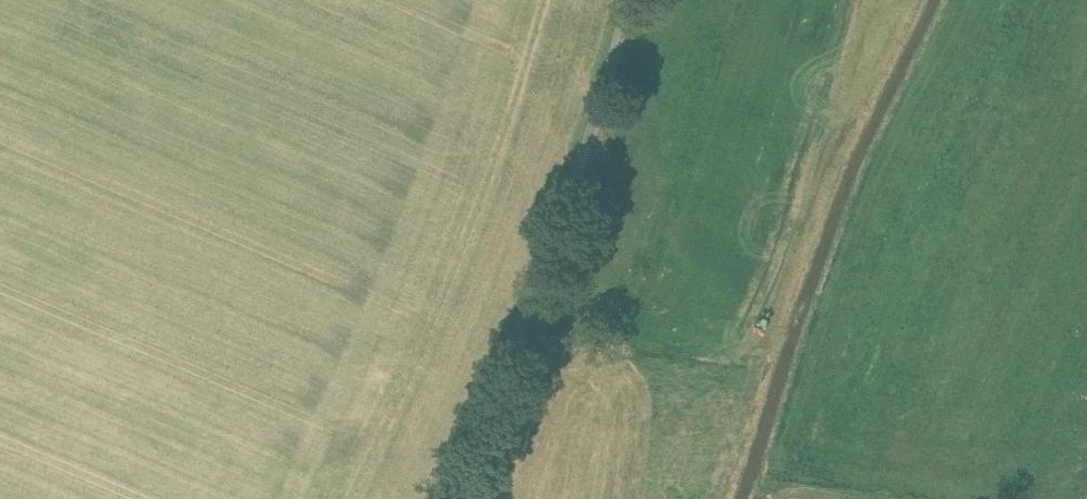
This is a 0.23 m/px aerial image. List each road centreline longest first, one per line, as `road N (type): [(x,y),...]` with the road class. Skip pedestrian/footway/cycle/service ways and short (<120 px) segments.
road 1 (track): [(436,498),(520,314),(591,125),(628,0)]

